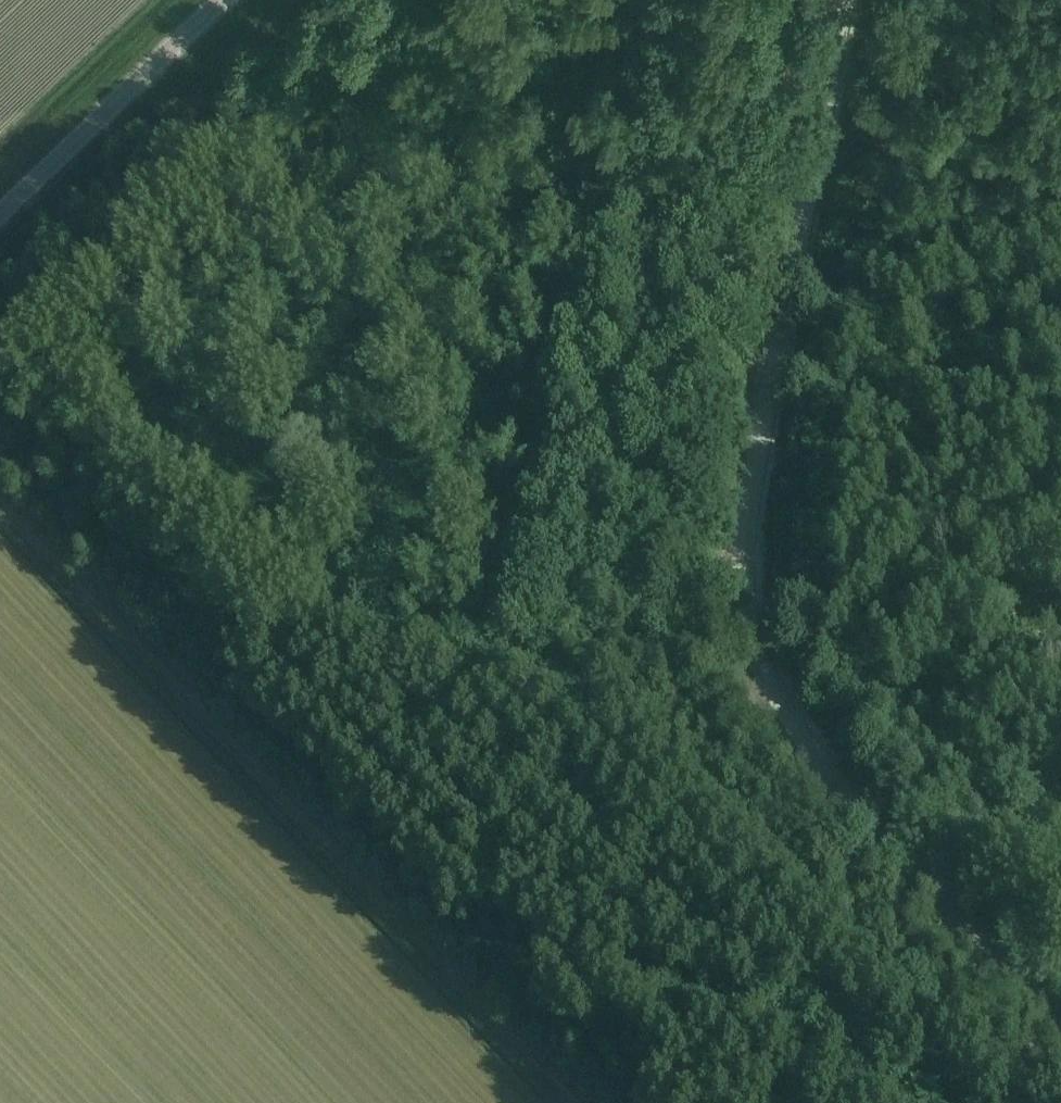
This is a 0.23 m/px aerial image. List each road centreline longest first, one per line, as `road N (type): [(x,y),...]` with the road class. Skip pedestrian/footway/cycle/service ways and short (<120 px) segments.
road 1 (tertiary): [(0,213),(222,0)]

